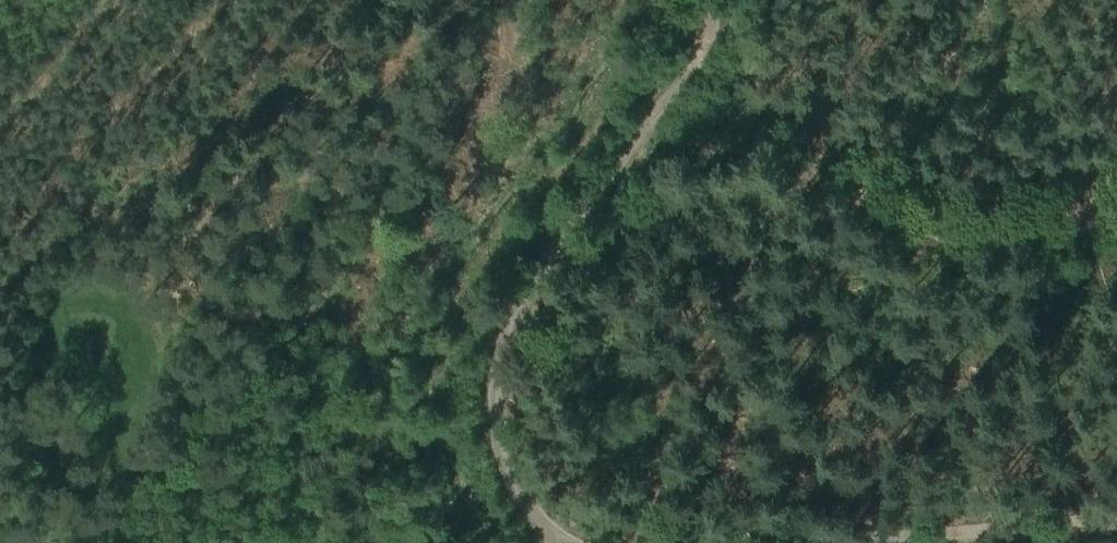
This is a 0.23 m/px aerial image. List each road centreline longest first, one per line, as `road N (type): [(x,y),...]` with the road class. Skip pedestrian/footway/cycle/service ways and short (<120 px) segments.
road 1 (track): [(550,542),(500,463),(491,373),(497,351),(561,237),(703,47),(719,4)]
road 2 (track): [(787,542),(1116,515)]
road 3 (track): [(111,0),(69,69),(0,129)]

